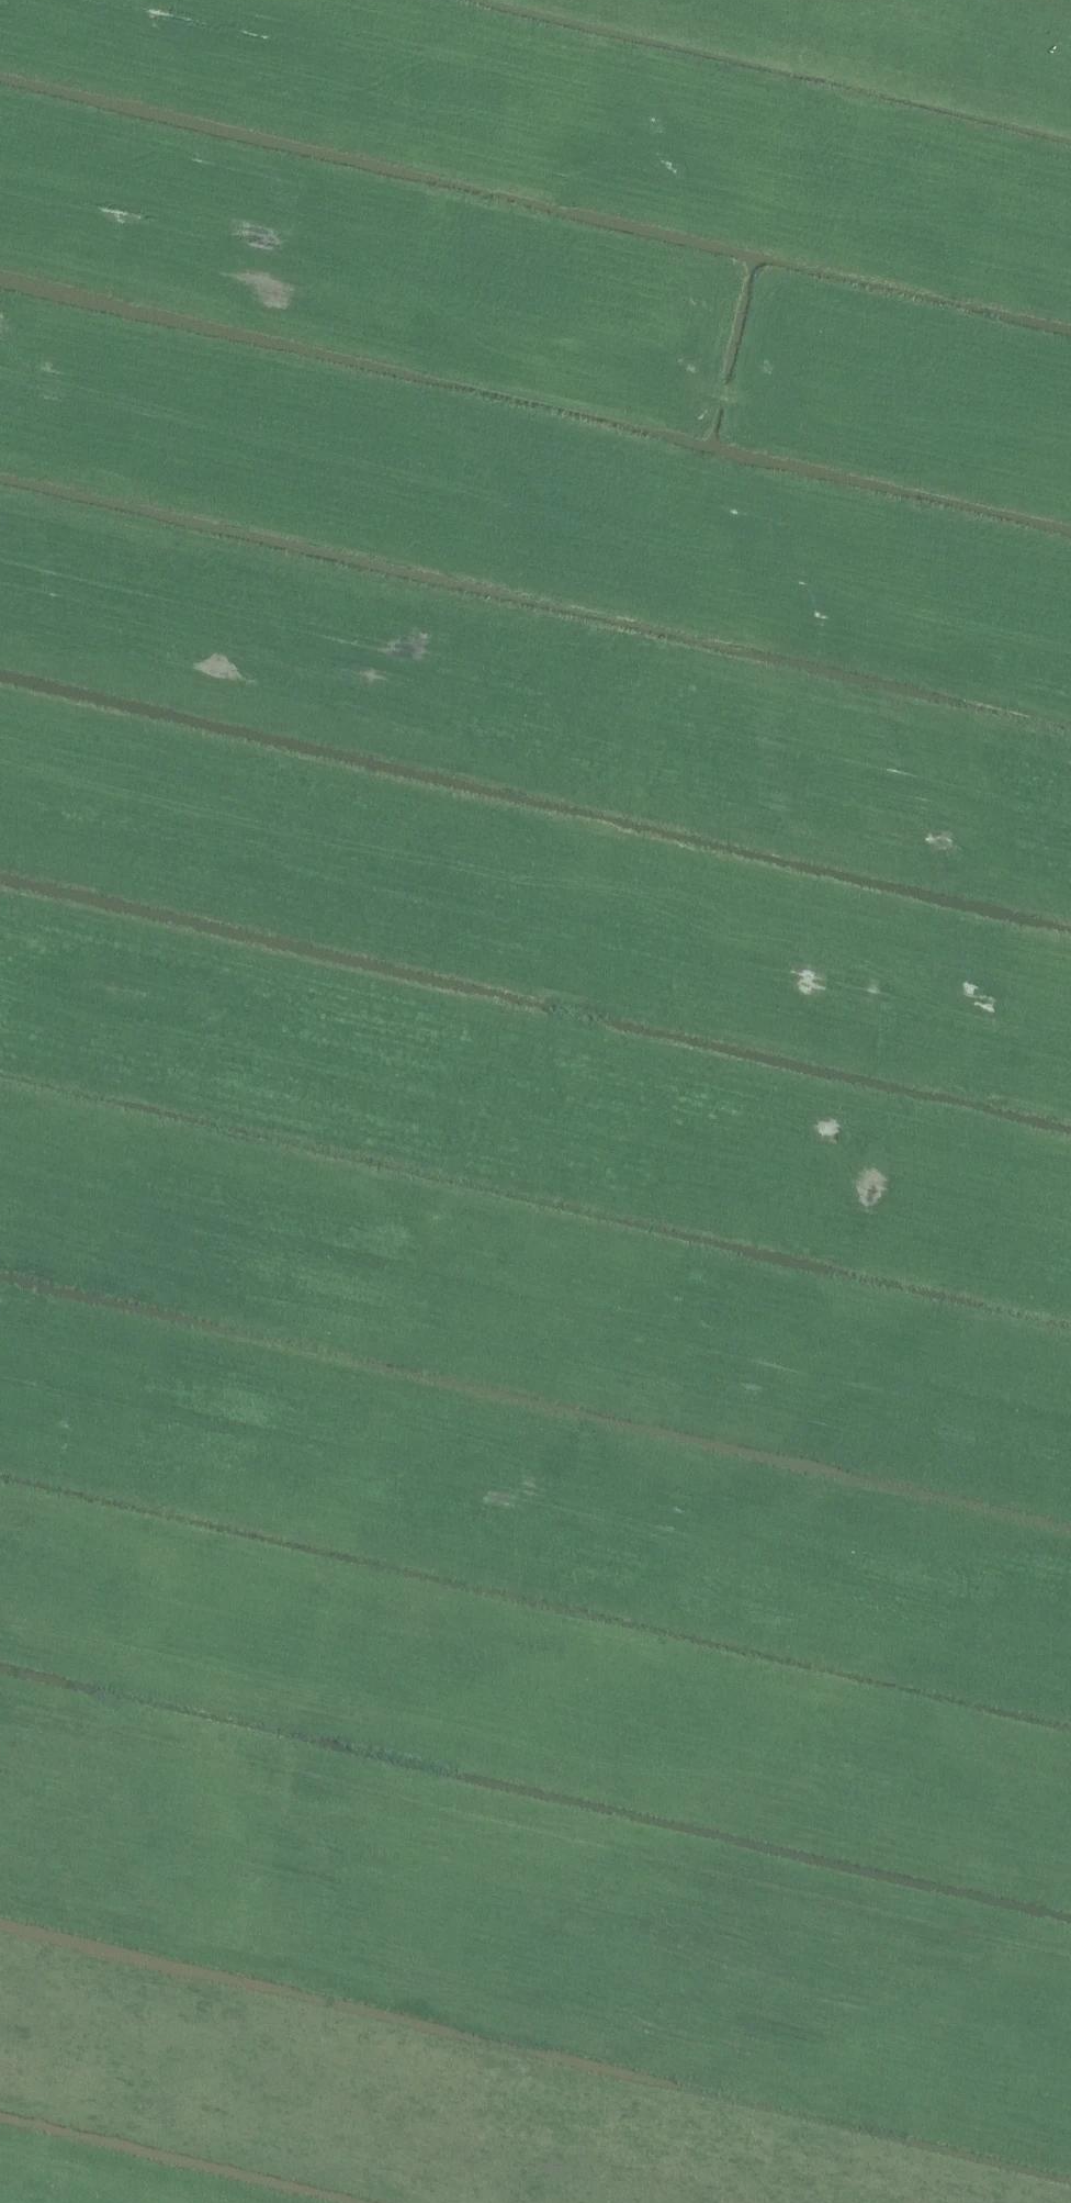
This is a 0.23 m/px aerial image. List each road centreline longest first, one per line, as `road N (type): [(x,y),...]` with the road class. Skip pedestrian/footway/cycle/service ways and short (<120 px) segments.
road 1 (track): [(1070,1652),(0,1350)]
road 2 (track): [(0,1842),(1070,2106)]

